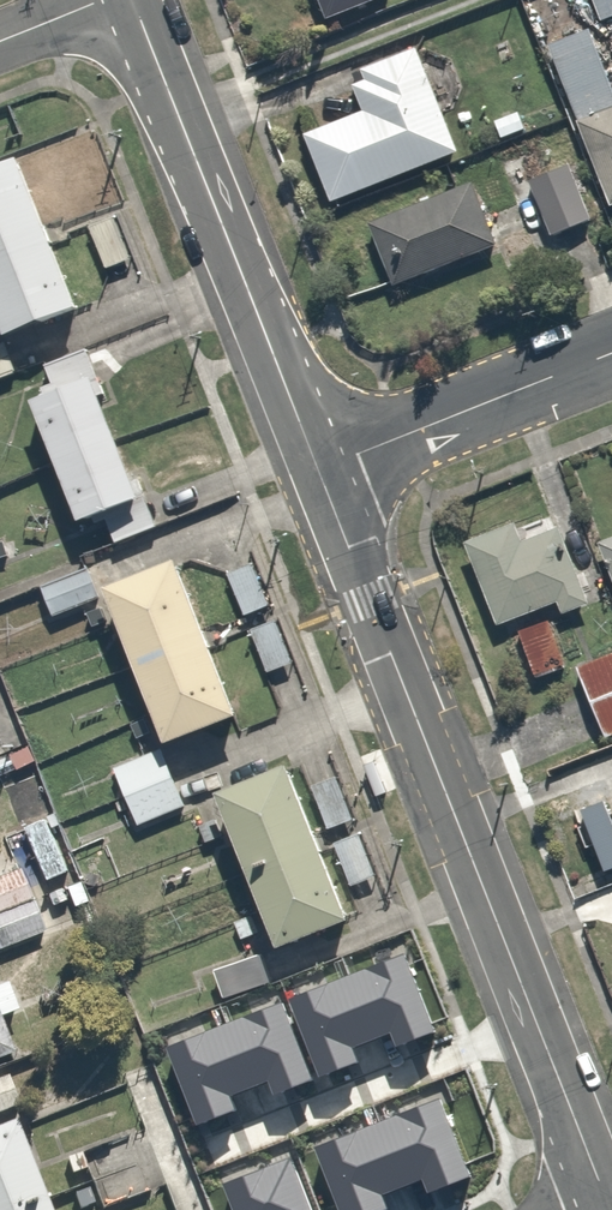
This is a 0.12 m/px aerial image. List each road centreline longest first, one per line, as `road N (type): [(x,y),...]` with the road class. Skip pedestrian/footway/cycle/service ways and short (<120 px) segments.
road 1 (residential): [(319,470),(610,1209)]
road 2 (residential): [(129,0),(319,470)]
road 3 (residential): [(319,470),(611,354)]

